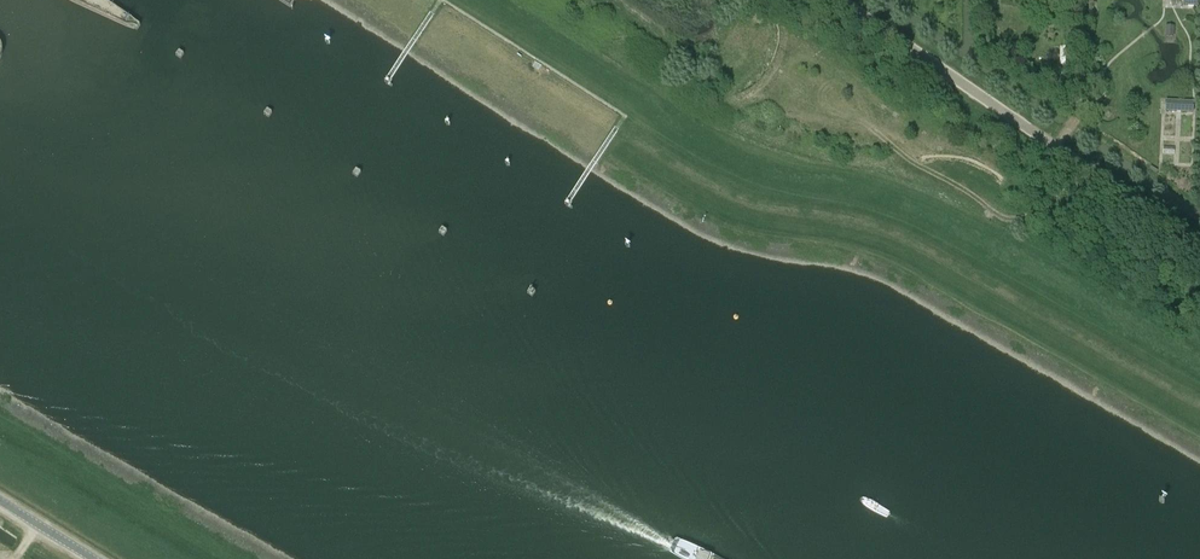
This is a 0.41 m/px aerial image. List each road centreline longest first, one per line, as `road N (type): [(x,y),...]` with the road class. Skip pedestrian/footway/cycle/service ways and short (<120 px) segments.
road 1 (unclassified): [(1199,246),(838,0)]

